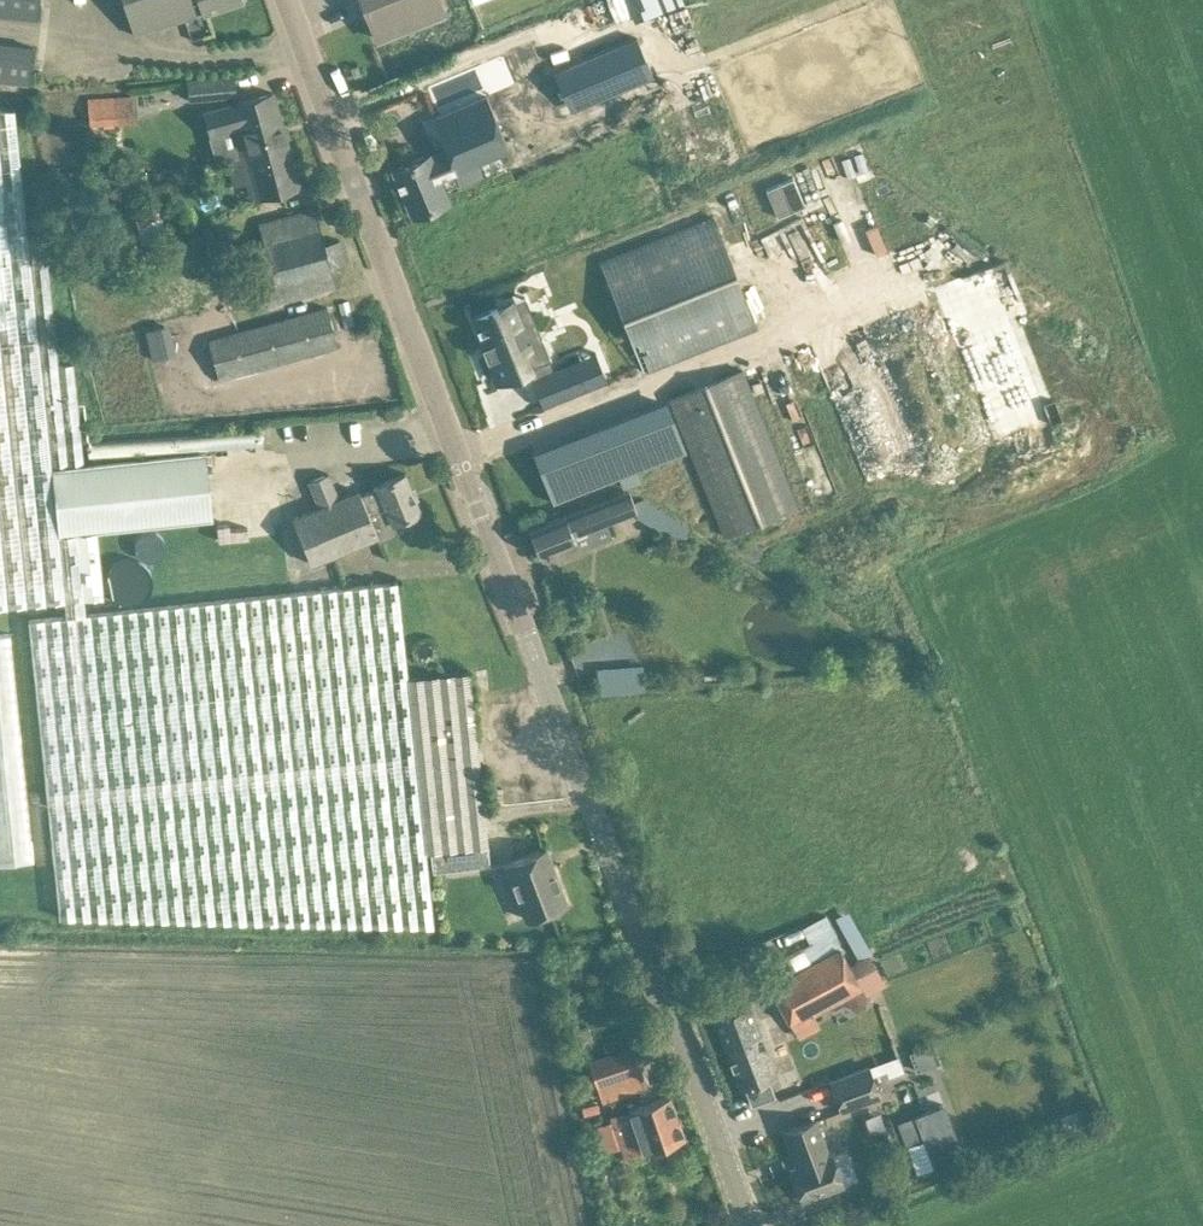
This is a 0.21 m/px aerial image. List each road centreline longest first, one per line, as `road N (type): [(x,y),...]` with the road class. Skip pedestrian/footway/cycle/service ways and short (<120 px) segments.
road 1 (tertiary): [(751,1225),(291,0)]

